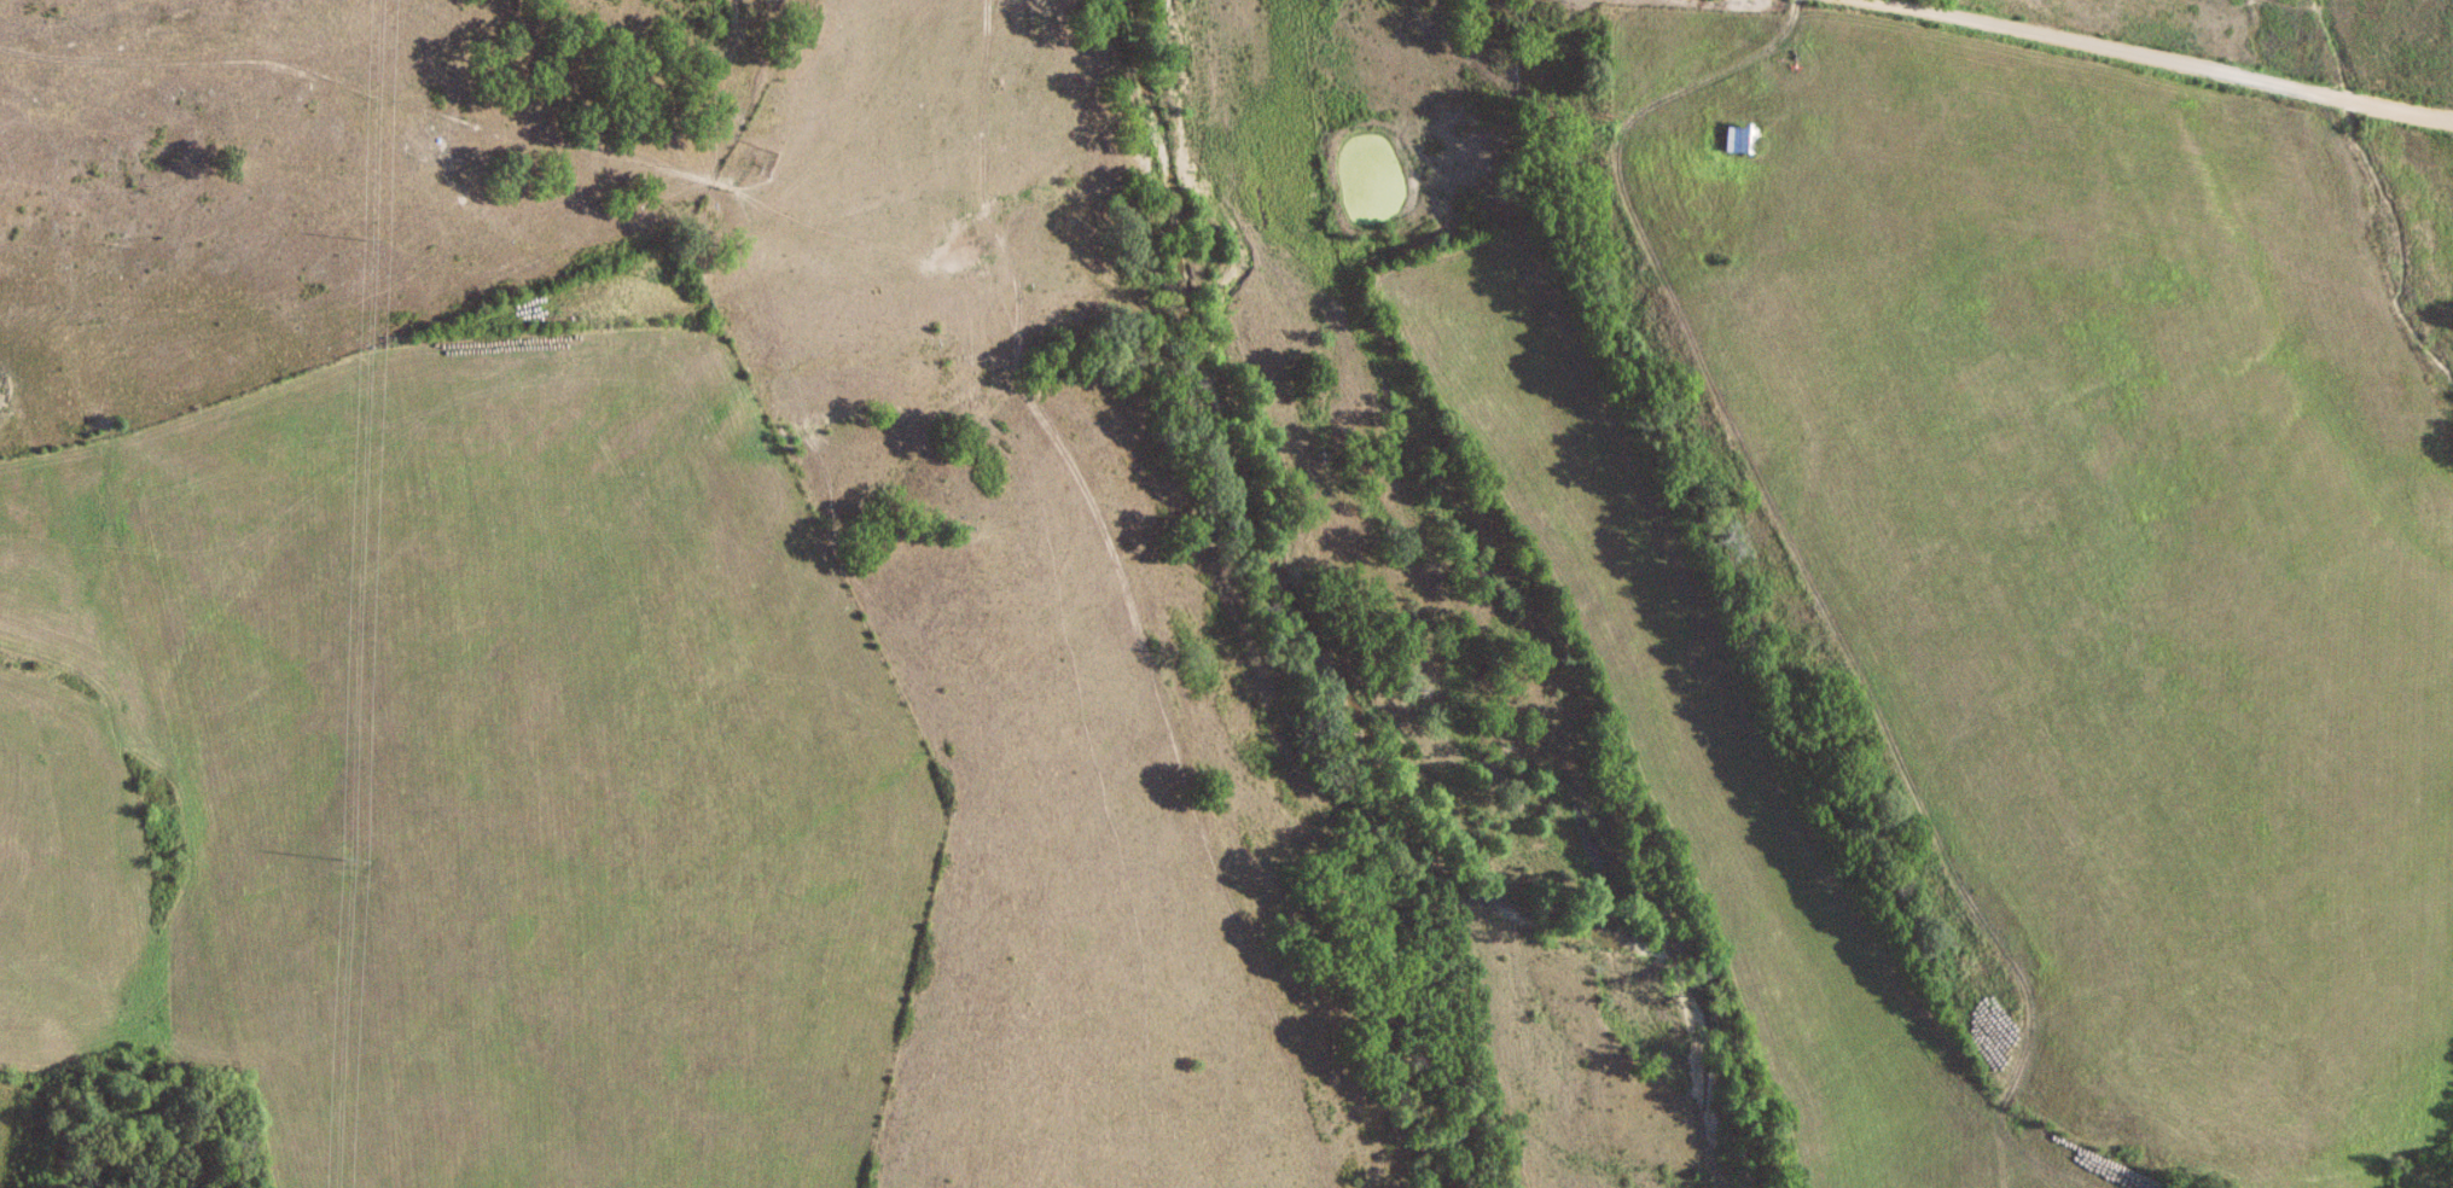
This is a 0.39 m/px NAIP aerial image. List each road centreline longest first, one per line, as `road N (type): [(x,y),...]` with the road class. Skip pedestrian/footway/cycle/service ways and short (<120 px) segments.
road 1 (residential): [(2452,116),(1860,0)]

